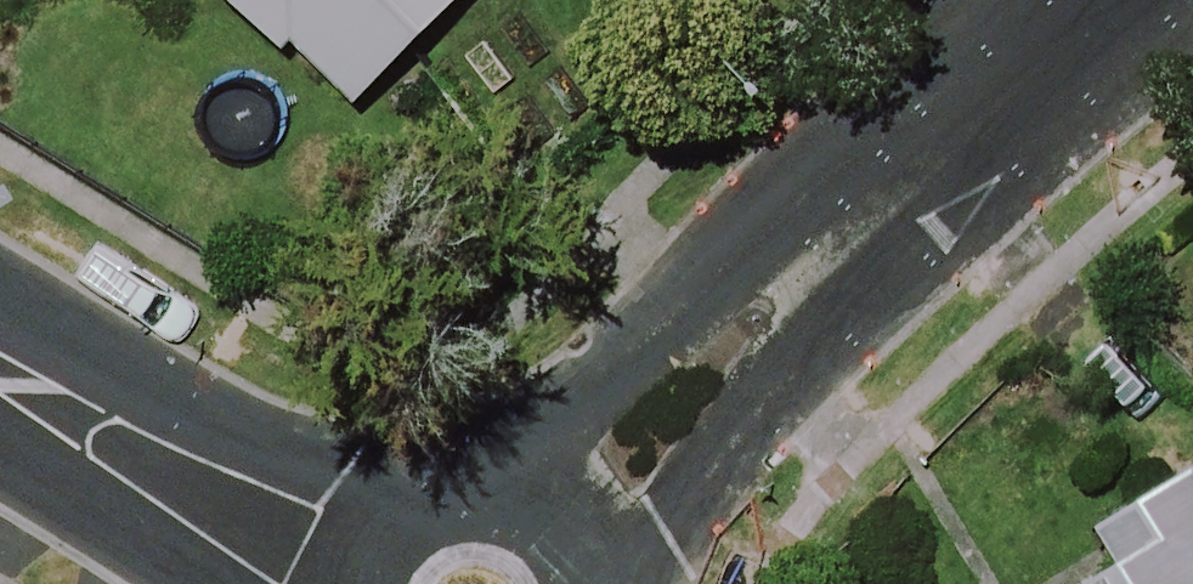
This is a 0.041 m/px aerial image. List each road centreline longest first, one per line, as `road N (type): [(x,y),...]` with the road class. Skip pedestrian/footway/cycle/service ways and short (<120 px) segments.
road 1 (residential): [(796,274),(970,110),(1121,0)]
road 2 (residential): [(355,567),(0,370)]
road 3 (residential): [(470,485),(675,315),(717,293),(796,274)]
road 4 (residential): [(796,274),(782,348),(739,434),(670,531),(612,583)]
road 5 (residential): [(470,485),(516,493),(556,516),(585,552),(595,583)]
road 6 (residential): [(355,567),(382,525),(422,496),(470,485)]

